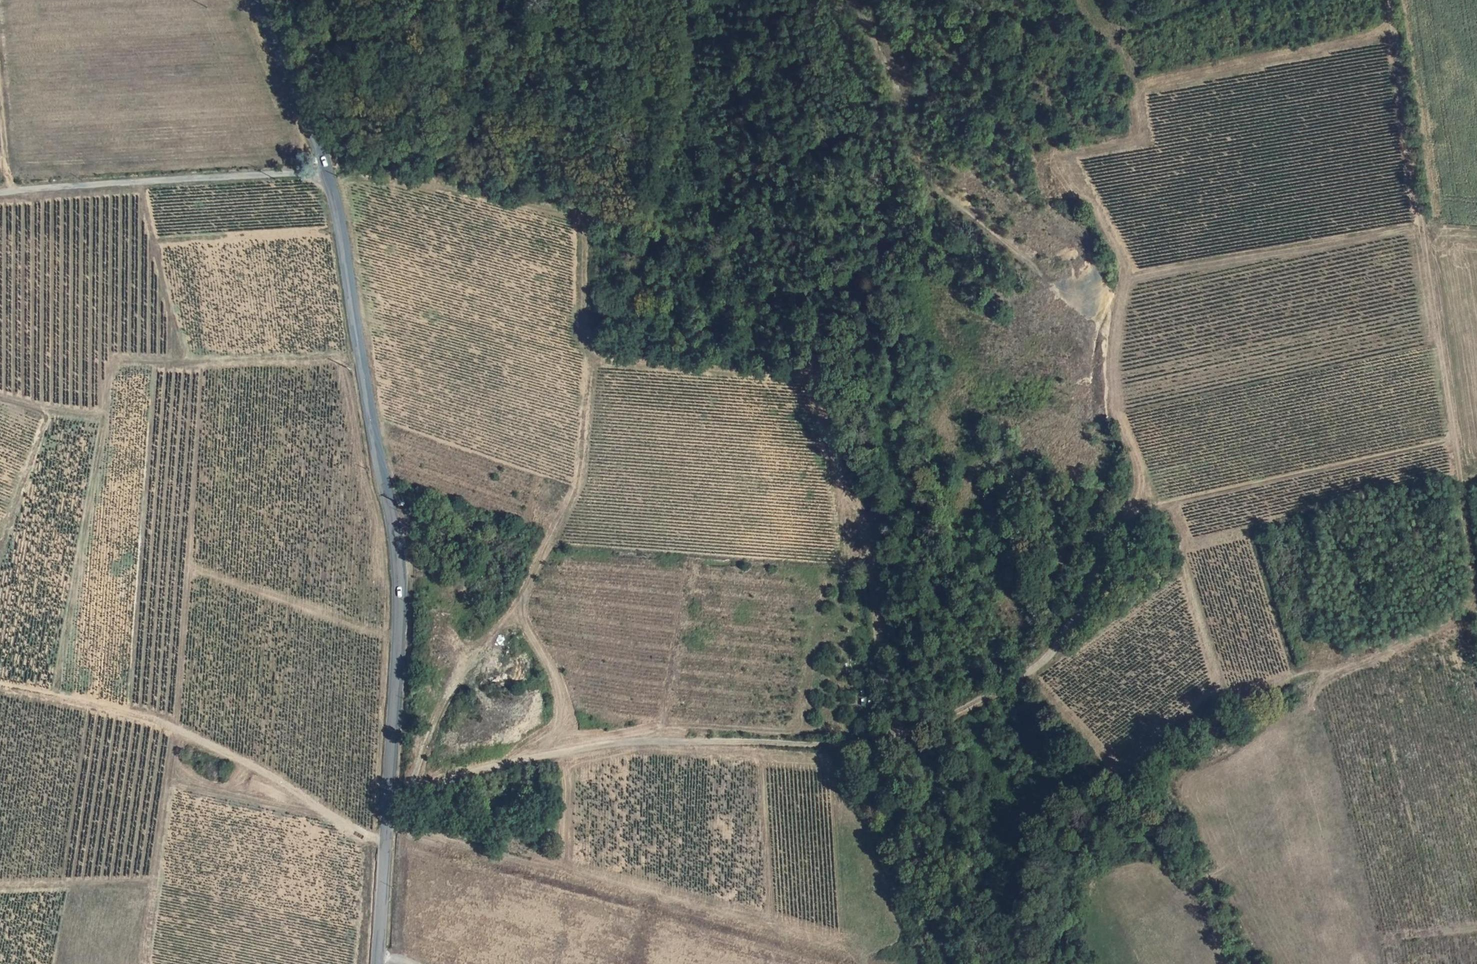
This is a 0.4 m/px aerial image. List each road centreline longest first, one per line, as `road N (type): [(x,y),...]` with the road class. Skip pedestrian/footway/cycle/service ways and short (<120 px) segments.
road 1 (tertiary): [(378,957),(401,587),(327,173)]
road 2 (track): [(389,822),(410,793),(497,765),(626,741),(876,746),(1032,674)]
road 3 (track): [(1475,594),(1390,0)]
road 4 (track): [(1032,674),(1120,775),(1213,702),(1318,680),(1459,619),(1475,594)]
road 5 (track): [(410,793),(442,705),(513,612),(574,499),(590,353)]
road 6 (track): [(1032,674),(1060,643),(1087,596),(1107,537),(1142,487),(1117,411),(1115,375),(1130,273)]
road 7 (track): [(854,0),(888,63),(927,177),(1074,298),(1120,298)]
road 8 (track): [(0,684),(146,716),(255,766),(387,845)]
road 9 (track): [(1131,510),(1456,440)]
road 10 (unclassified): [(327,173),(0,192)]
road 11 (tertiary): [(327,173),(258,0)]
road 12 (track): [(0,76),(1,166),(19,190)]

